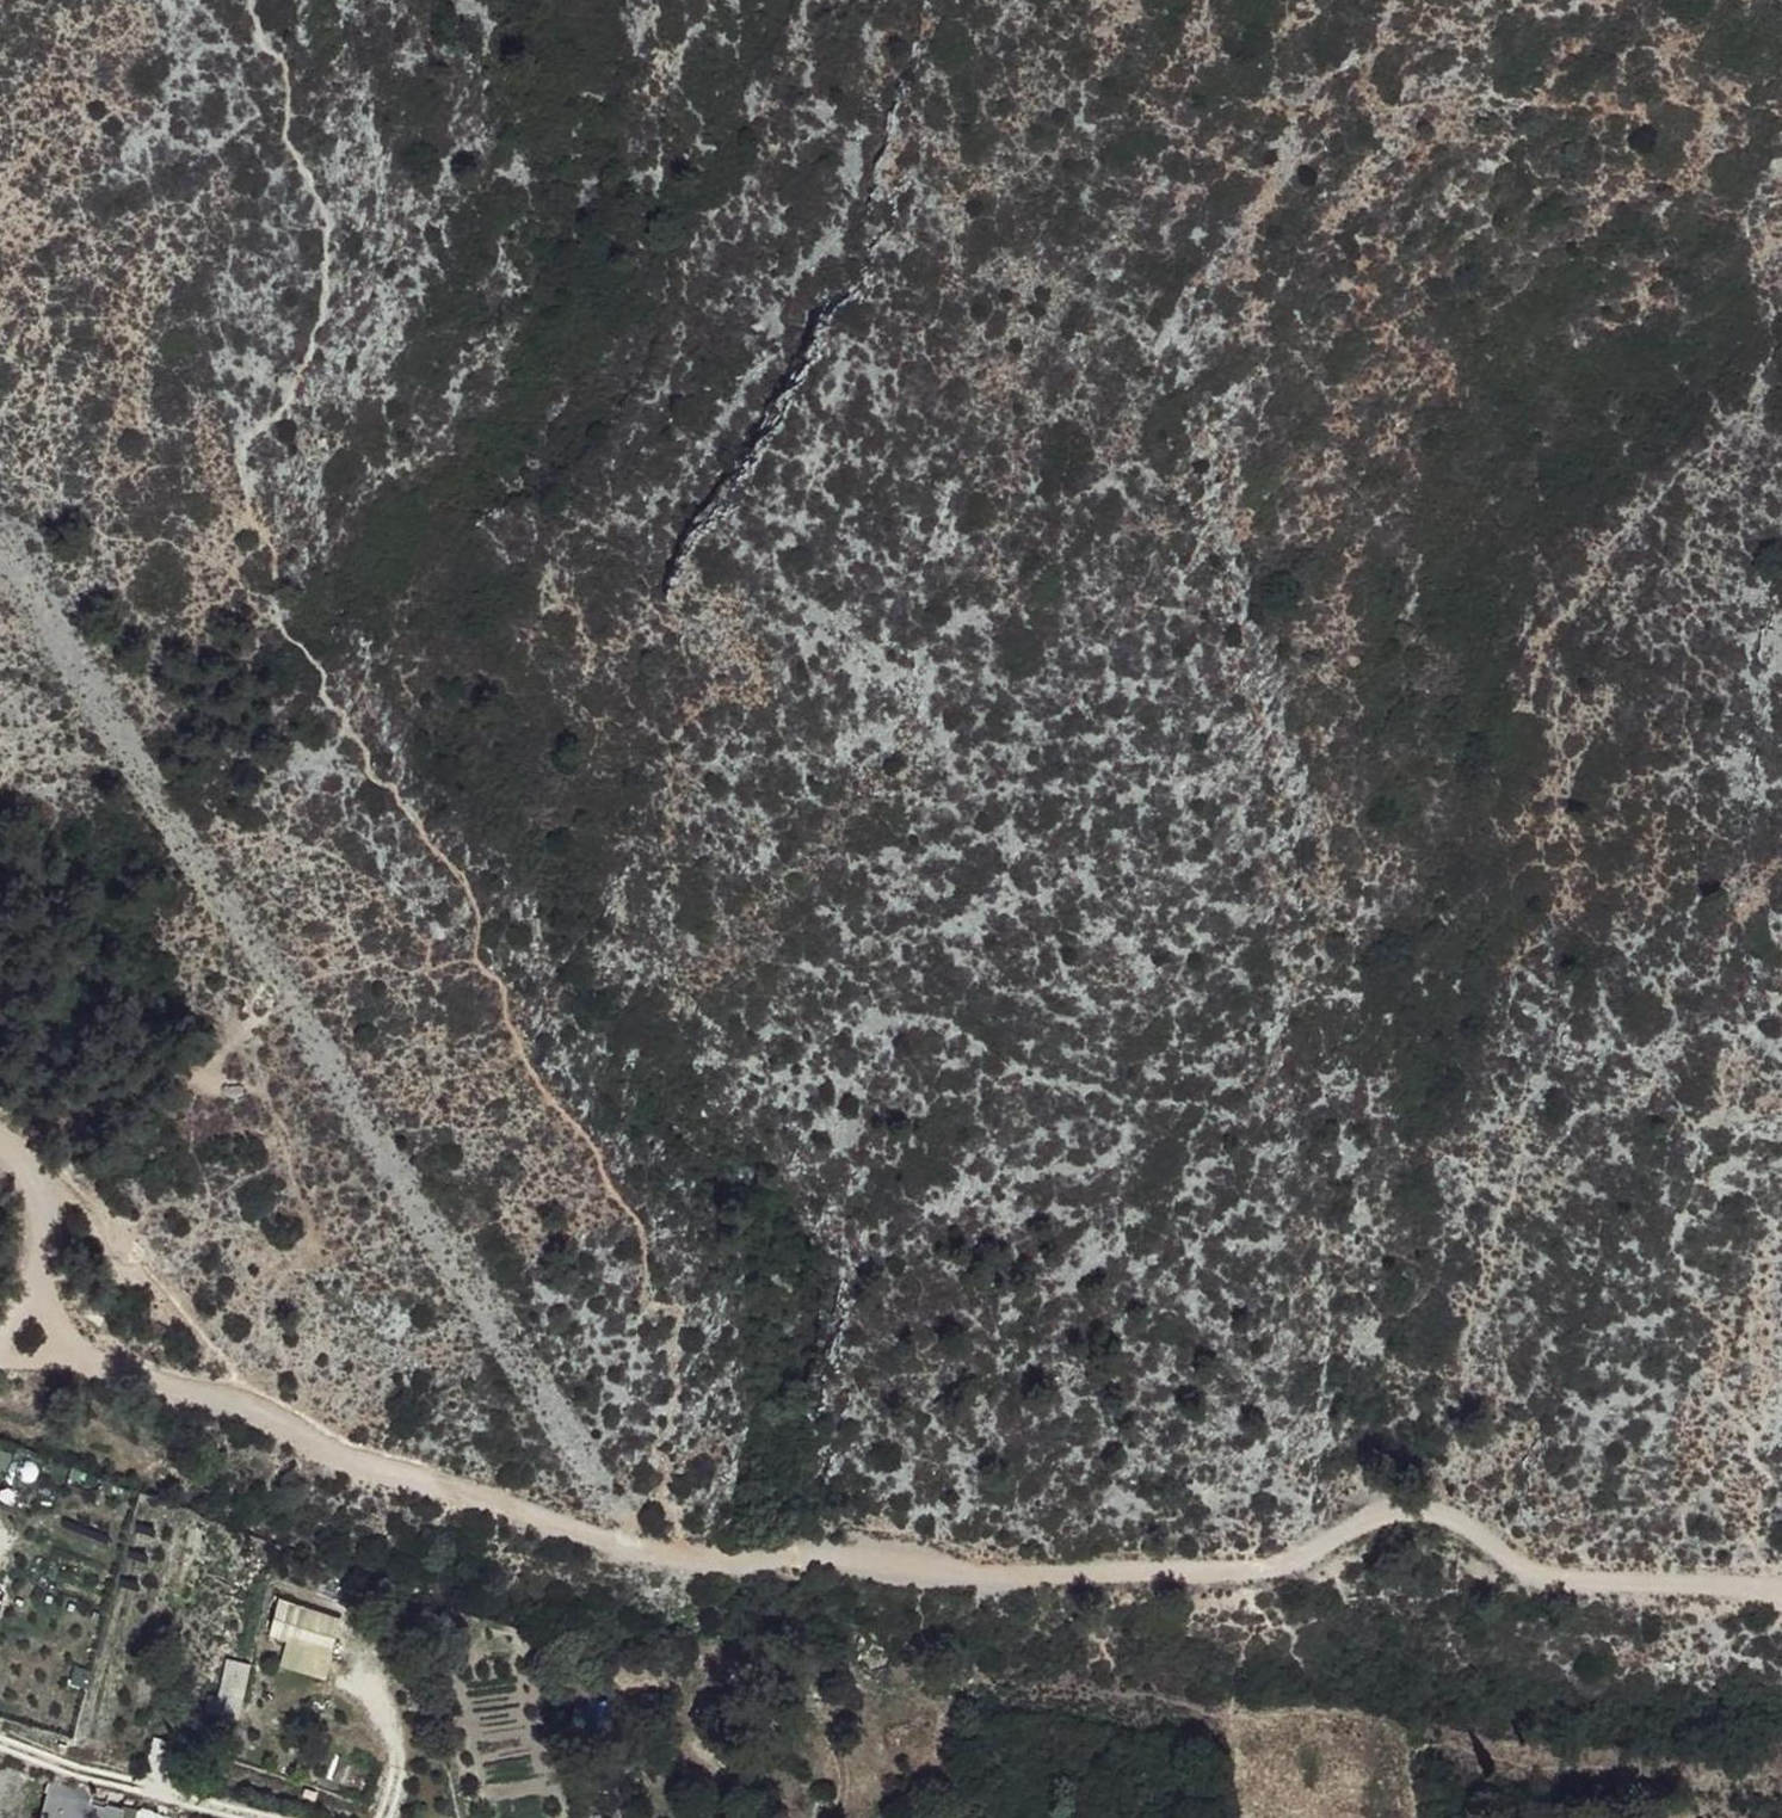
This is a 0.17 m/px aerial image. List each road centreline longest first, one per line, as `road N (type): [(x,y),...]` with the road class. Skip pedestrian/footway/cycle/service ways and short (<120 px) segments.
road 1 (track): [(39,1284),(73,1349),(136,1376),(233,1398),(344,1460),(615,1545),(681,1554),(864,1553),(998,1576),(1290,1567),(1358,1522),(1419,1518),(1475,1528),(1540,1579),(1781,1598)]
road 2 (track): [(0,1136),(47,1217),(39,1284),(0,1333)]

